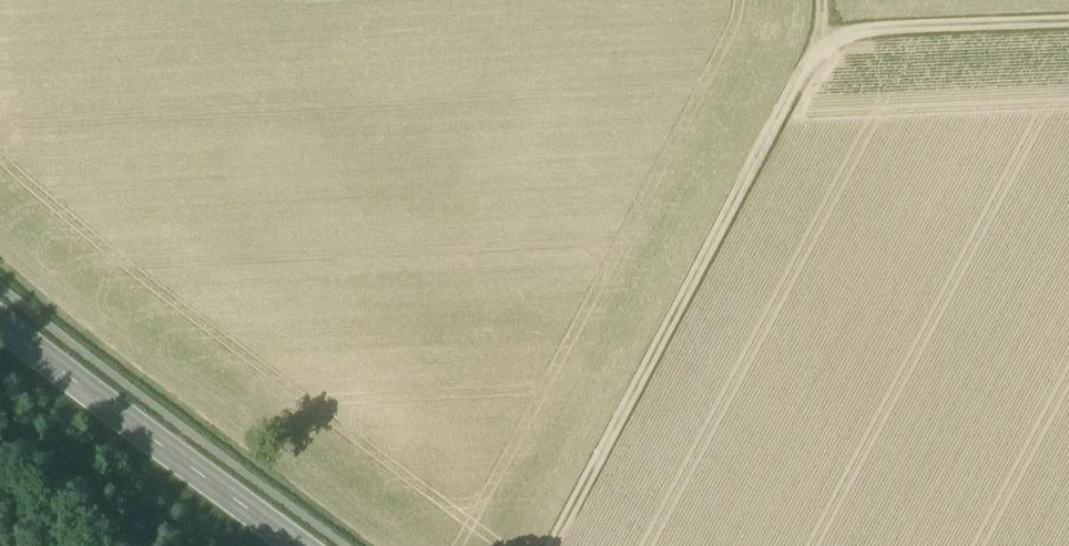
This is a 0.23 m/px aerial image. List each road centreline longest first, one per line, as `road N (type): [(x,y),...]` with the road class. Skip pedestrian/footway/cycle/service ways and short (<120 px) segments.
road 1 (track): [(825,0),(826,33),(551,545)]
road 2 (tertiary): [(300,545),(0,321)]
road 3 (track): [(826,33),(1068,23)]

